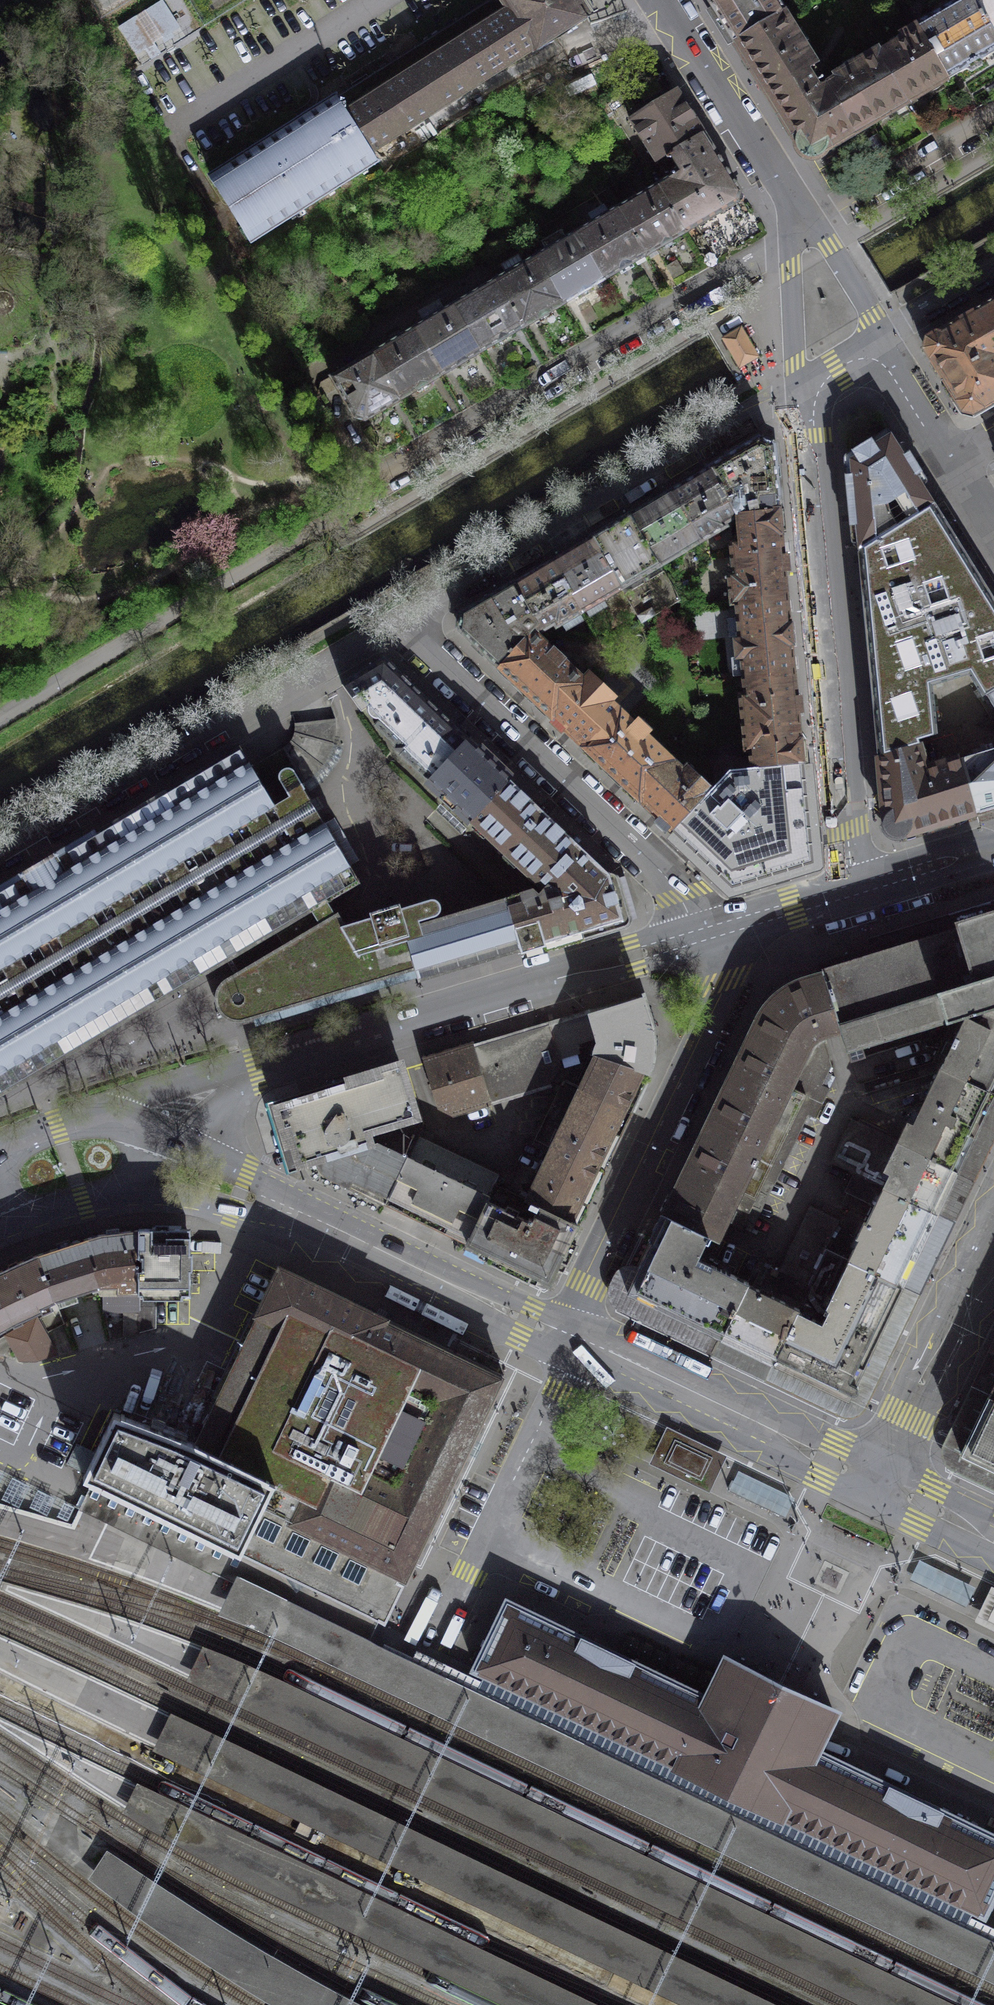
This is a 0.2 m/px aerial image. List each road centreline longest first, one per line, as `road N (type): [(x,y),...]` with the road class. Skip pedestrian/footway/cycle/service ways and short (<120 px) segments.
road 1 (residential): [(802,231),(307,538),(0,714)]
road 2 (residential): [(154,1133),(174,1109),(256,1074),(710,933)]
road 3 (residential): [(816,397),(811,437),(854,890)]
road 4 (residential): [(384,624),(779,397),(816,397)]
road 5 (residential): [(384,624),(661,871),(710,933)]
road 6 (residential): [(0,853),(384,624)]
road 7 (residential): [(575,1339),(588,1284),(727,980),(710,933)]
road 8 (tertiary): [(575,1339),(876,1483)]
road 9 (tertiary): [(271,1205),(575,1339)]
road 10 (residential): [(876,1483),(993,1233)]
road 11 (residential): [(659,0),(802,231)]
road 12 (residential): [(993,118),(802,231)]
road 13 (residential): [(802,231),(791,271),(795,362),(816,397)]
road 14 (tertiary): [(154,1133),(84,1122),(38,1132),(0,1157)]
road 15 (residential): [(854,890),(710,933)]
road 16 (residential): [(876,351),(898,320),(993,263)]
road 17 (residential): [(876,351),(873,316),(835,253),(802,231)]
road 18 (residential): [(993,856),(854,890)]
road 19 (tertiary): [(271,1205),(209,1158),(154,1133)]
road 20 (tertiary): [(134,1190),(271,1205)]
road 21 (residential): [(955,463),(876,351)]
road 22 (tertiary): [(993,1539),(876,1483)]

